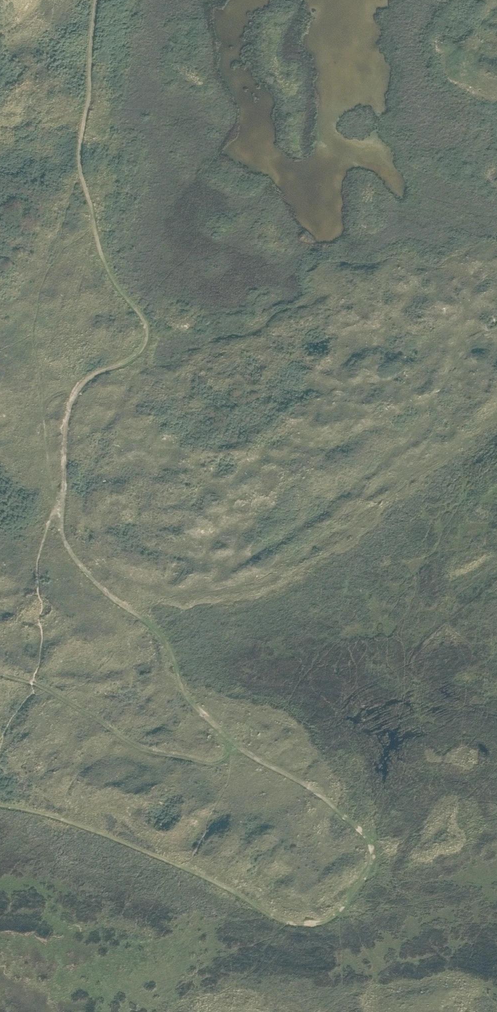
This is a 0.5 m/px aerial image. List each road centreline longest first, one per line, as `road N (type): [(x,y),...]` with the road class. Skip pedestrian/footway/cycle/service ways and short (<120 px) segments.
road 1 (track): [(95,0),(82,179),(106,265),(146,334),(141,352),(91,375),(68,407),(62,533),(94,582),(162,639),(181,693),(250,755),(337,807),(373,855),(364,878),(331,913),(276,920),(226,887),(0,803)]

